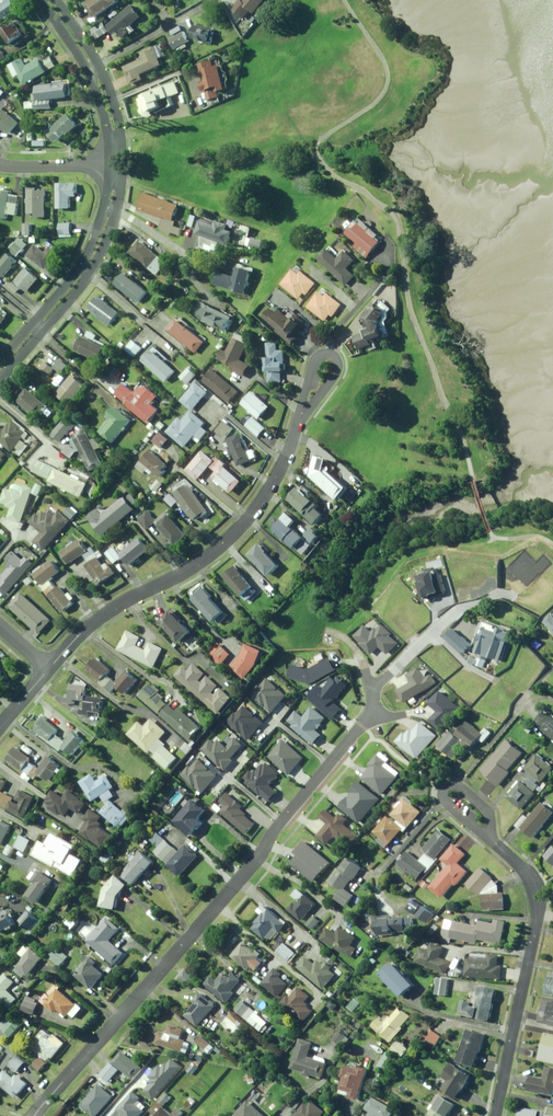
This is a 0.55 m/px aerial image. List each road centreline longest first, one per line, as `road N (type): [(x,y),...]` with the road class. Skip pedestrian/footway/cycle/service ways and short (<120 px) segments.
road 1 (residential): [(360,660),(370,699),(361,725),(254,863),(35,1115)]
road 2 (residential): [(300,411),(284,466),(247,521),(202,562),(108,612),(48,669)]
road 3 (residential): [(492,841),(525,872),(539,912),(494,1115)]
road 4 (residential): [(0,371),(78,279),(107,221),(117,164)]
road 5 (residential): [(117,164),(104,93),(47,0)]
road 6 (residential): [(300,411),(314,360),(332,353),(342,367),(312,405)]

